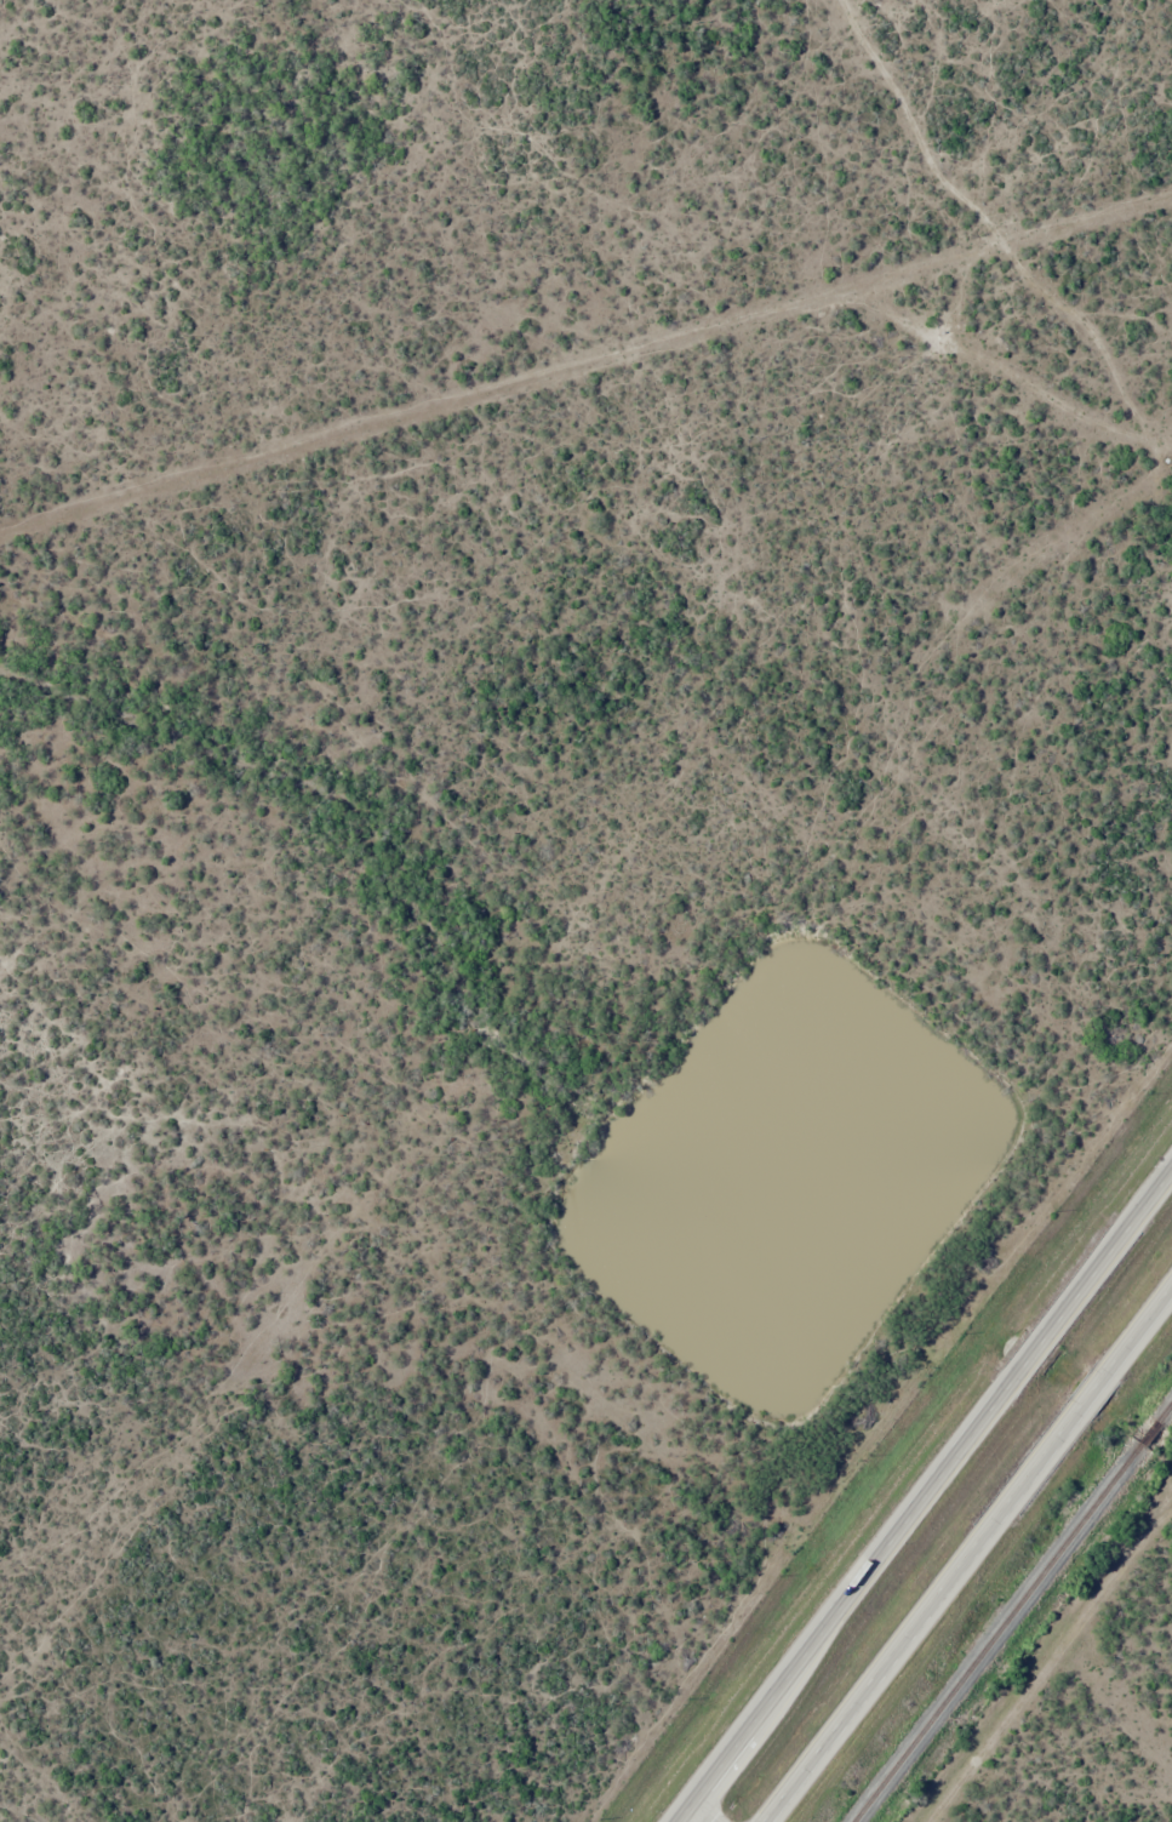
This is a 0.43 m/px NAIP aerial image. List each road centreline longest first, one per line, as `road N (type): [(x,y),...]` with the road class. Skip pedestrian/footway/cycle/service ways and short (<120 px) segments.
road 1 (trunk): [(1171,1168),(677,1821)]
road 2 (trunk): [(780,1821),(1171,1307)]

